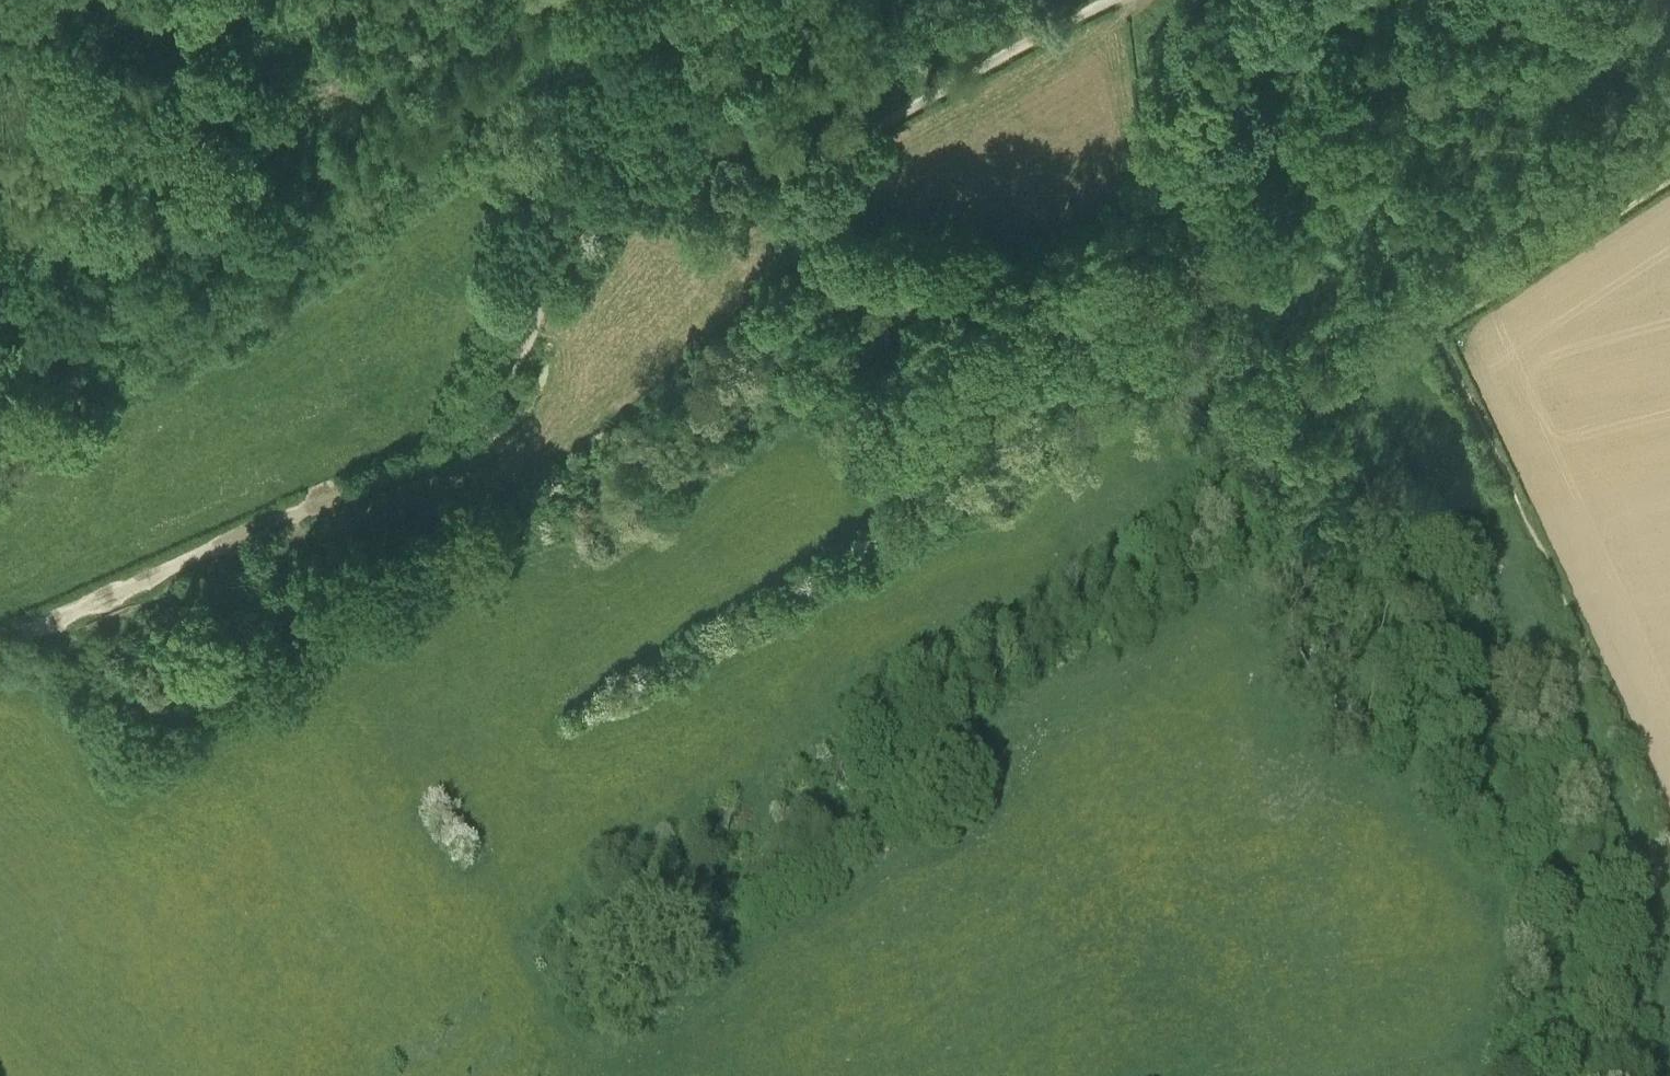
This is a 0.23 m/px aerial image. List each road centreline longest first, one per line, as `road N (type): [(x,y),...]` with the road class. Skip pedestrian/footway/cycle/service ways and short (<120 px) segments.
road 1 (track): [(0,646),(445,448),(512,367),(544,286),(584,217),(625,179),(690,156),(836,144),(1110,0)]

